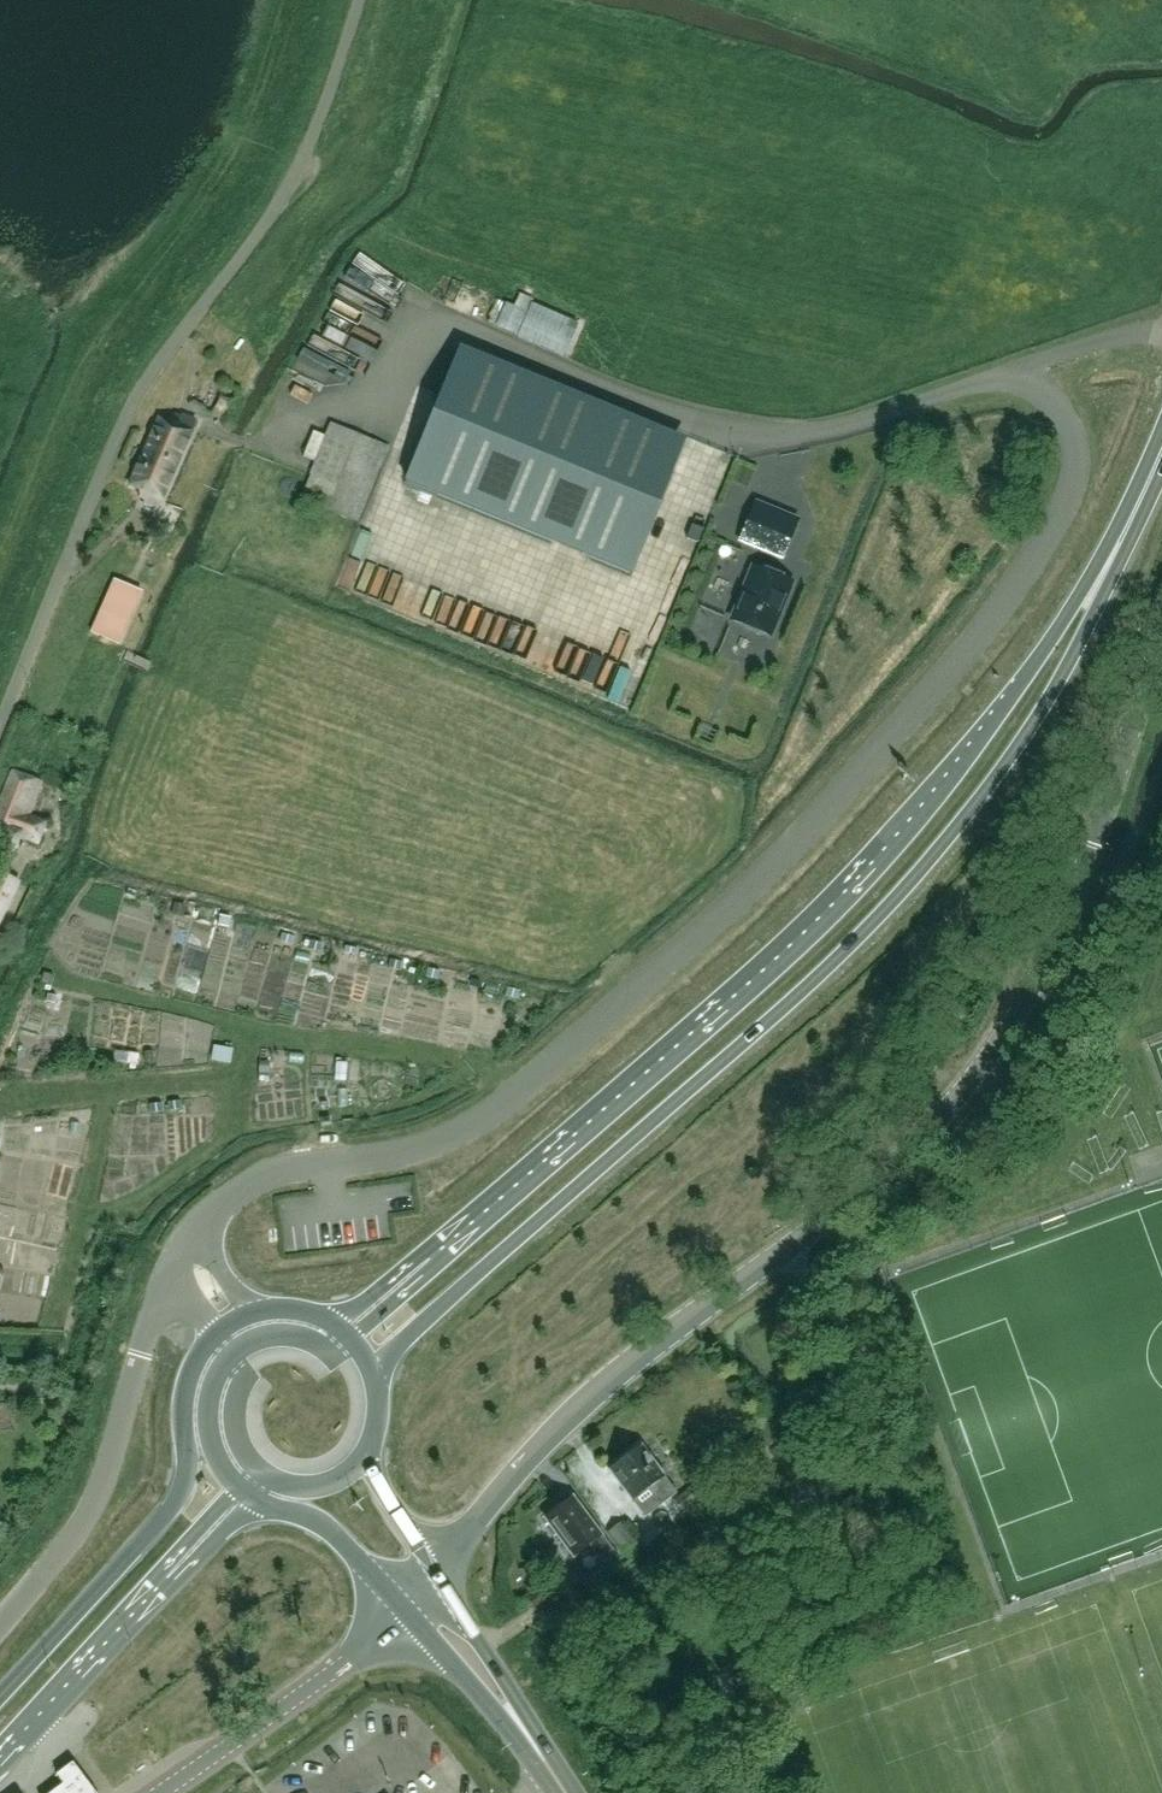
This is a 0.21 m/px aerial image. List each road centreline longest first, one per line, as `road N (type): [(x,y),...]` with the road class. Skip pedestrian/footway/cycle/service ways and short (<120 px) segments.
road 1 (unclassified): [(197,1236),(264,1175),(404,1152),(476,1123),(734,904),(972,644),(1057,517),(1074,467),(1072,440),(1029,365),(1107,339),(1161,331)]
road 2 (unclassified): [(439,1575),(489,1504),(562,1423),(893,1165),(986,1062),(1060,932),(1161,637)]
road 3 (primary): [(373,1368),(889,906),(1041,710),(1085,634),(1109,564)]
road 4 (primary): [(1109,564),(905,828),(821,916),(426,1259)]
road 5 (unclassified): [(0,726),(133,402),(277,203),(310,140),(358,0)]
road 6 (primary): [(216,1335),(186,1384),(182,1487),(0,1695)]
road 7 (unclassified): [(176,1263),(146,1333),(94,1502),(0,1621)]
road 8 (tertiary): [(160,1792),(402,1614)]
road 9 (primary): [(0,1756),(172,1571)]
road 10 (primary): [(550,1768),(518,1701),(439,1575)]
road 11 (primary): [(402,1614),(550,1768)]
road 12 (primary): [(256,1499),(311,1517),(402,1614)]
road 13 (primary): [(439,1575),(367,1450)]
road 14 (primary): [(229,1355),(212,1384),(208,1422),(218,1457),(239,1486)]
road 15 (primary): [(352,1338),(327,1346),(282,1334),(229,1355)]
road 16 (primary): [(1109,564),(1161,451)]
road 17 (primary): [(229,1355),(239,1382),(237,1437),(260,1470)]
road 18 (primary): [(260,1470),(288,1484),(320,1485),(367,1450)]

